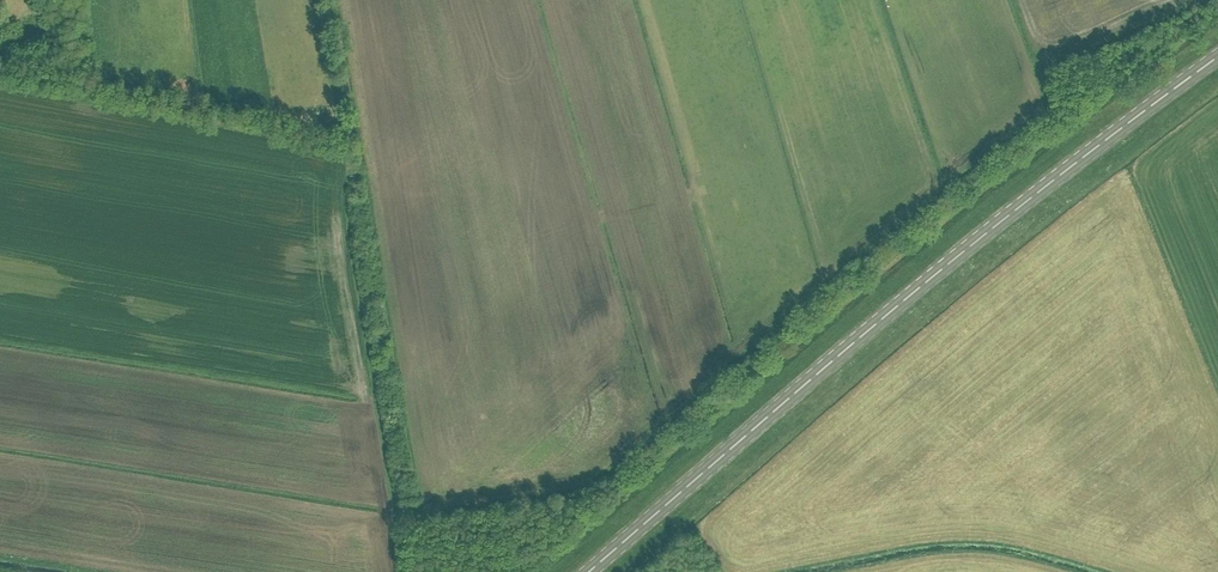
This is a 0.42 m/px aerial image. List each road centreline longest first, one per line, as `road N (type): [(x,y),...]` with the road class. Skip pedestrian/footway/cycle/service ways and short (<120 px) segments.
road 1 (primary): [(582,571),(1032,187),(1217,52)]
road 2 (track): [(0,80),(352,157)]

